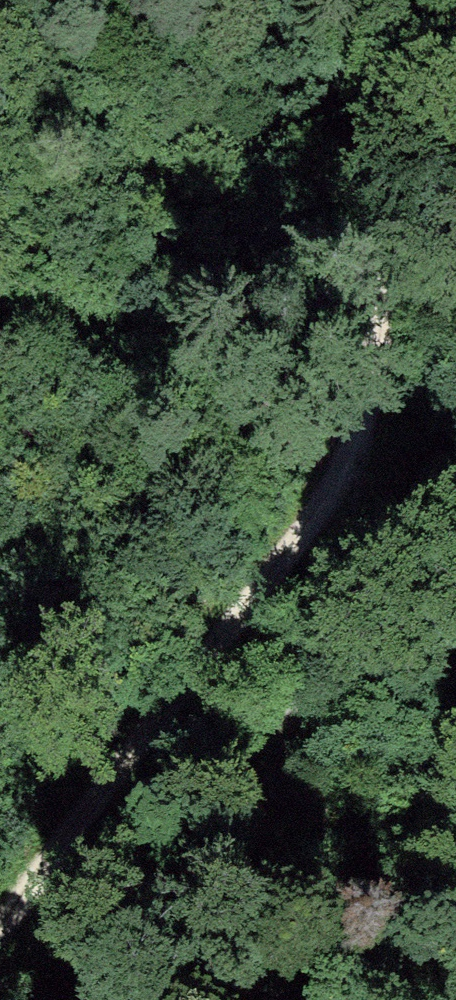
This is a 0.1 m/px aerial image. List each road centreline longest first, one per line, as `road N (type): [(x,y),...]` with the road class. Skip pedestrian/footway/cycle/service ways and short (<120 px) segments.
road 1 (track): [(391,0),(394,270),(380,408),(332,516),(161,707),(0,930)]
road 2 (track): [(332,516),(332,619),(275,760),(160,999)]
road 3 (track): [(0,318),(110,329),(300,309),(394,270)]

